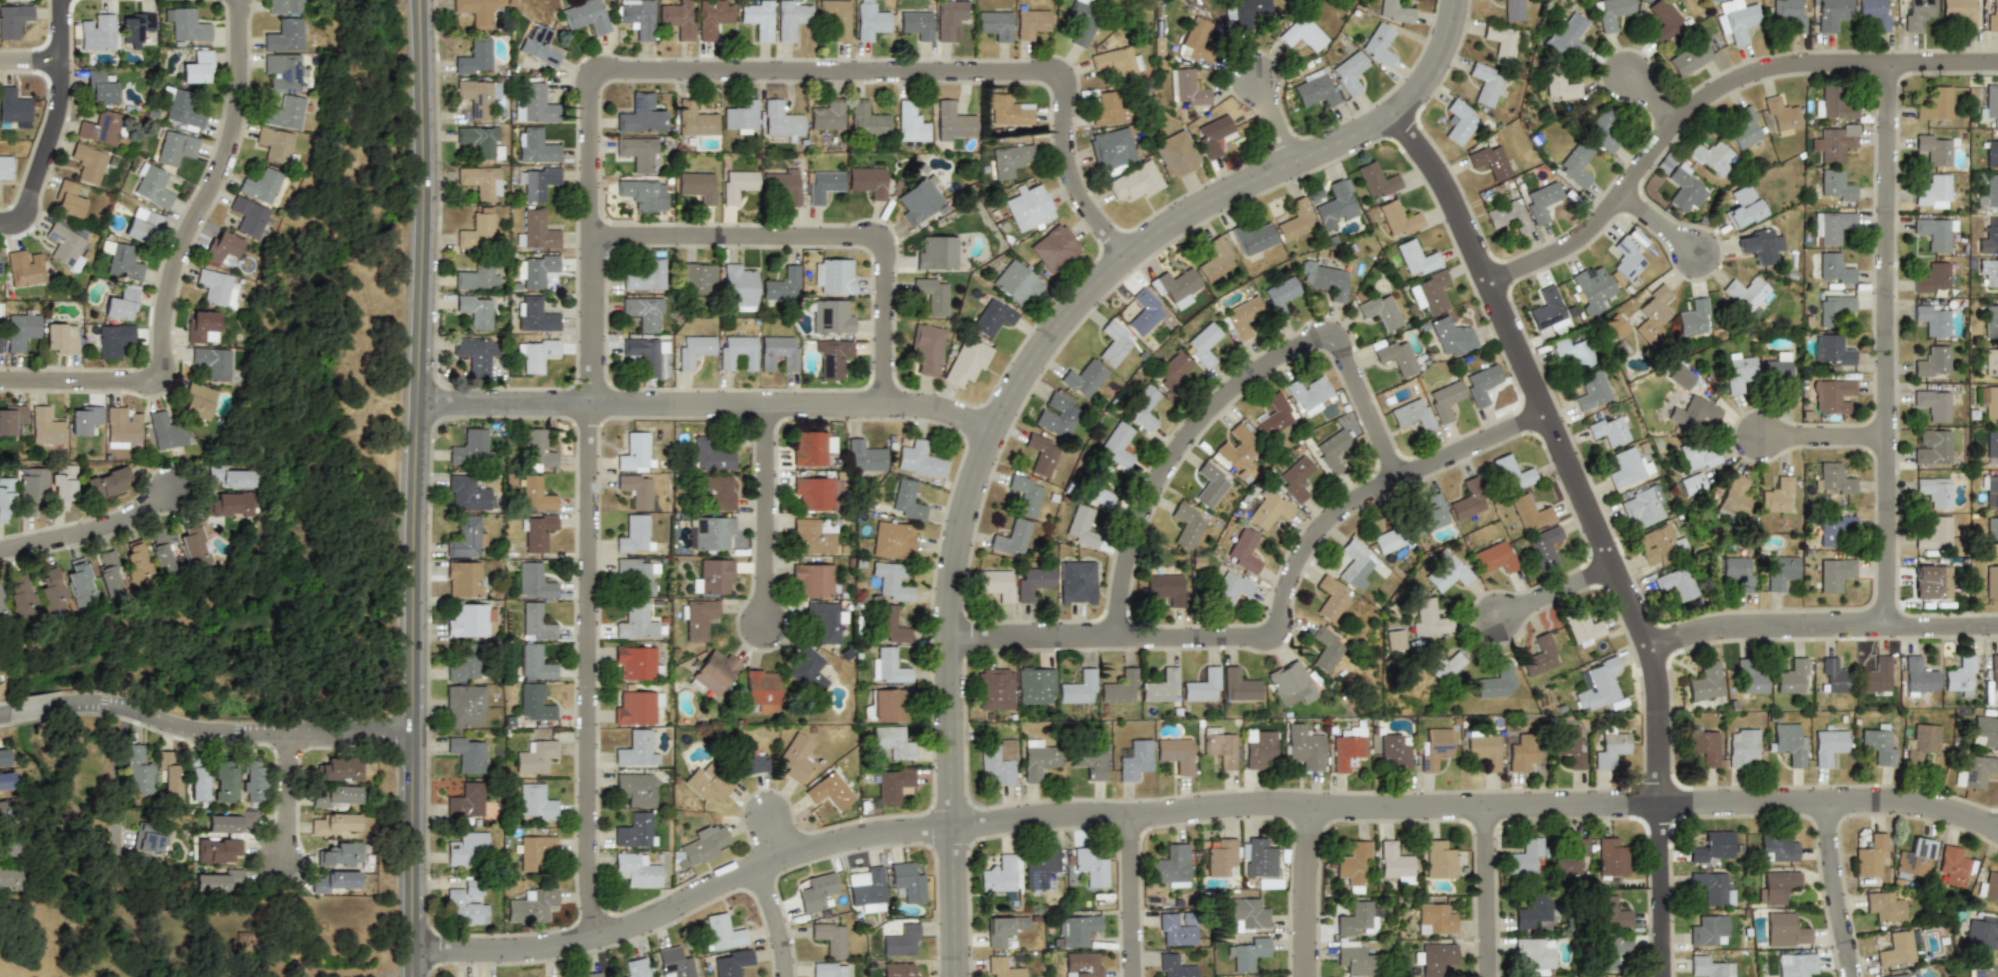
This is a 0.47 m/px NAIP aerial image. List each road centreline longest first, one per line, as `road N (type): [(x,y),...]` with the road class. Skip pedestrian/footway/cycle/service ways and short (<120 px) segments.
road 1 (residential): [(416,961),(576,954),(824,859),(1046,828),(1886,799),(1943,809),(1997,833)]
road 2 (residential): [(600,948),(593,900),(596,78),(1068,80),(1078,185),(1132,266)]
road 3 (residential): [(960,976),(954,615),(977,496),(1018,401),(1079,317),(1155,247),(1245,195),(1377,138),(1414,111),(1450,57),(1462,0)]
road 4 (tertiary): [(416,976),(416,0)]
road 5 (residential): [(1665,976),(1658,703),(1648,647),(1454,202),(1398,125)]
road 6 (residential): [(953,648),(1285,645),(1306,562),(1349,515),(1550,422)]
road 7 (residential): [(1997,62),(1796,64),(1721,80),(1667,118),(1624,203),(1594,239),(1493,291)]
road 8 (residential): [(416,412),(930,414),(998,441)]
road 9 (residential): [(0,388),(167,390),(179,272),(227,168),(241,113),(236,0)]
road 10 (residential): [(1881,627),(1883,63)]
road 11 (residential): [(1122,647),(1129,578),(1165,484),(1220,413),(1273,372),(1339,341),(1403,488)]
road 12 (residential): [(595,243),(889,244),(891,413)]
road 13 (residential): [(416,742),(215,743),(98,713),(0,727)]
road 14 (residential): [(66,0),(59,134),(26,229),(0,229)]
road 15 (residential): [(1760,627),(1997,626)]
road 16 (residential): [(770,637),(771,413)]
road 17 (residential): [(0,560),(95,544),(181,501)]
road 18 (residential): [(1854,976),(1826,800)]
road 19 (residential): [(1493,976),(1490,816)]
road 20 (residential): [(1311,976),(1311,868),(1322,818)]
road 21 (residential): [(1140,976),(1137,826)]
road 22 (residential): [(1491,618),(1611,564)]
road 23 (residential): [(1755,434),(1882,434)]

